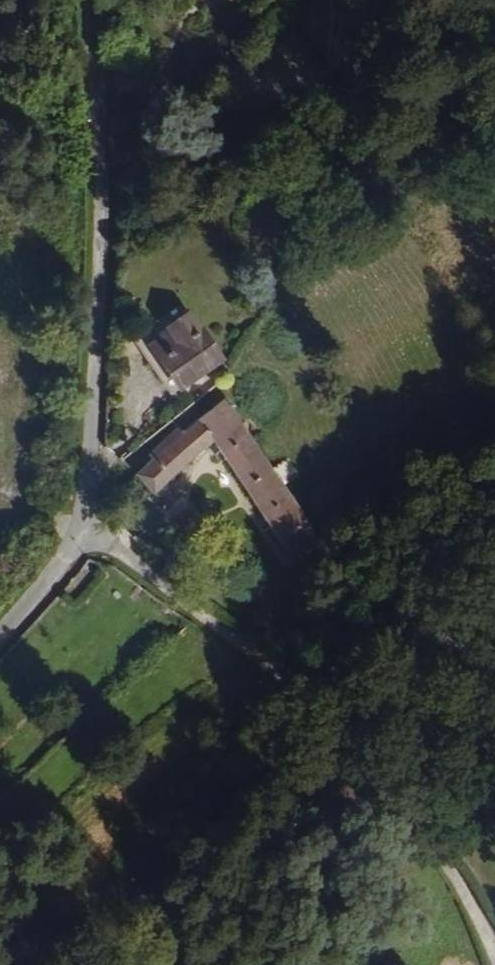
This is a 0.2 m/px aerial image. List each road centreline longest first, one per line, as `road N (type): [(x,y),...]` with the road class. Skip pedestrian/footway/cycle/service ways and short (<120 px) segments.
road 1 (track): [(493,964),(401,798),(291,693)]
road 2 (track): [(291,693),(75,536)]

